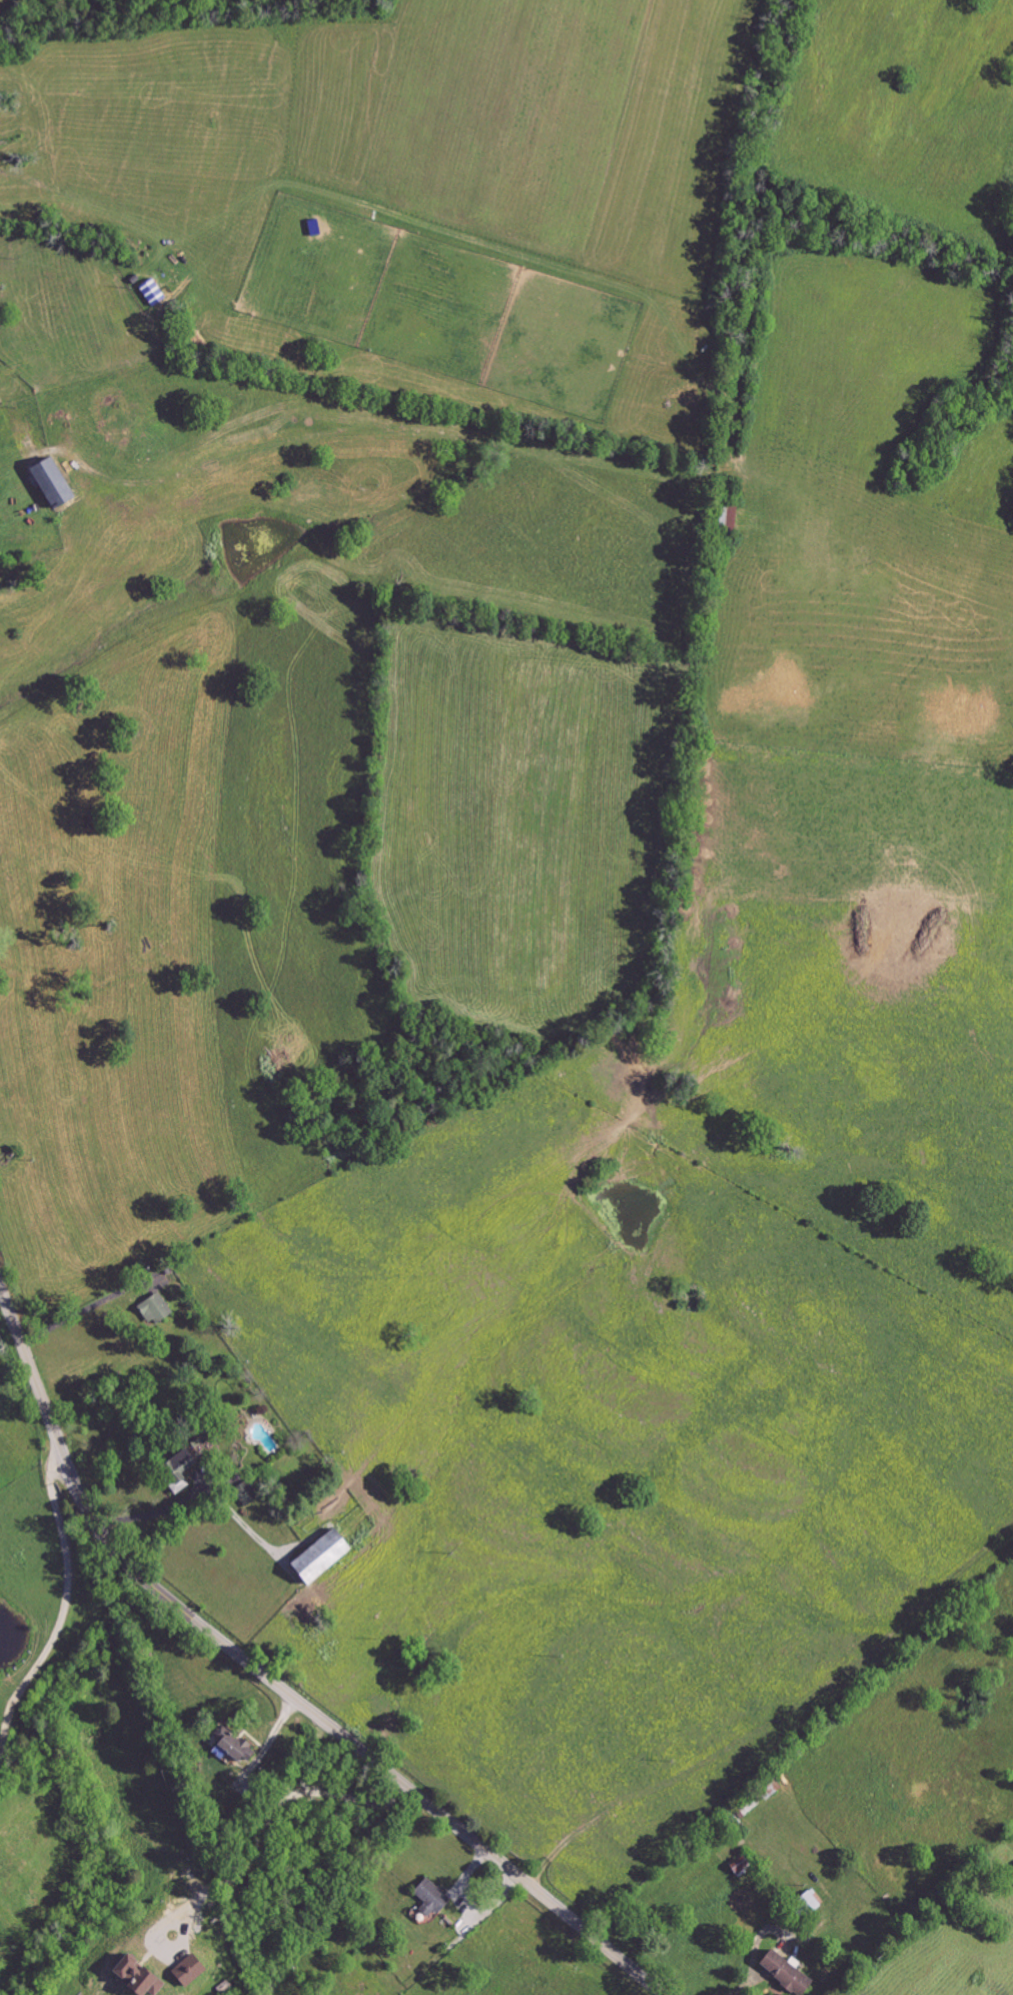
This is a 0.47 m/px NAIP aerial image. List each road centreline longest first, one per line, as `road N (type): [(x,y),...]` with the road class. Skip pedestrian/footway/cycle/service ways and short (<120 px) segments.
road 1 (secondary): [(656,1994),(443,1816),(170,1605),(107,1542),(70,1475),(0,1286)]

